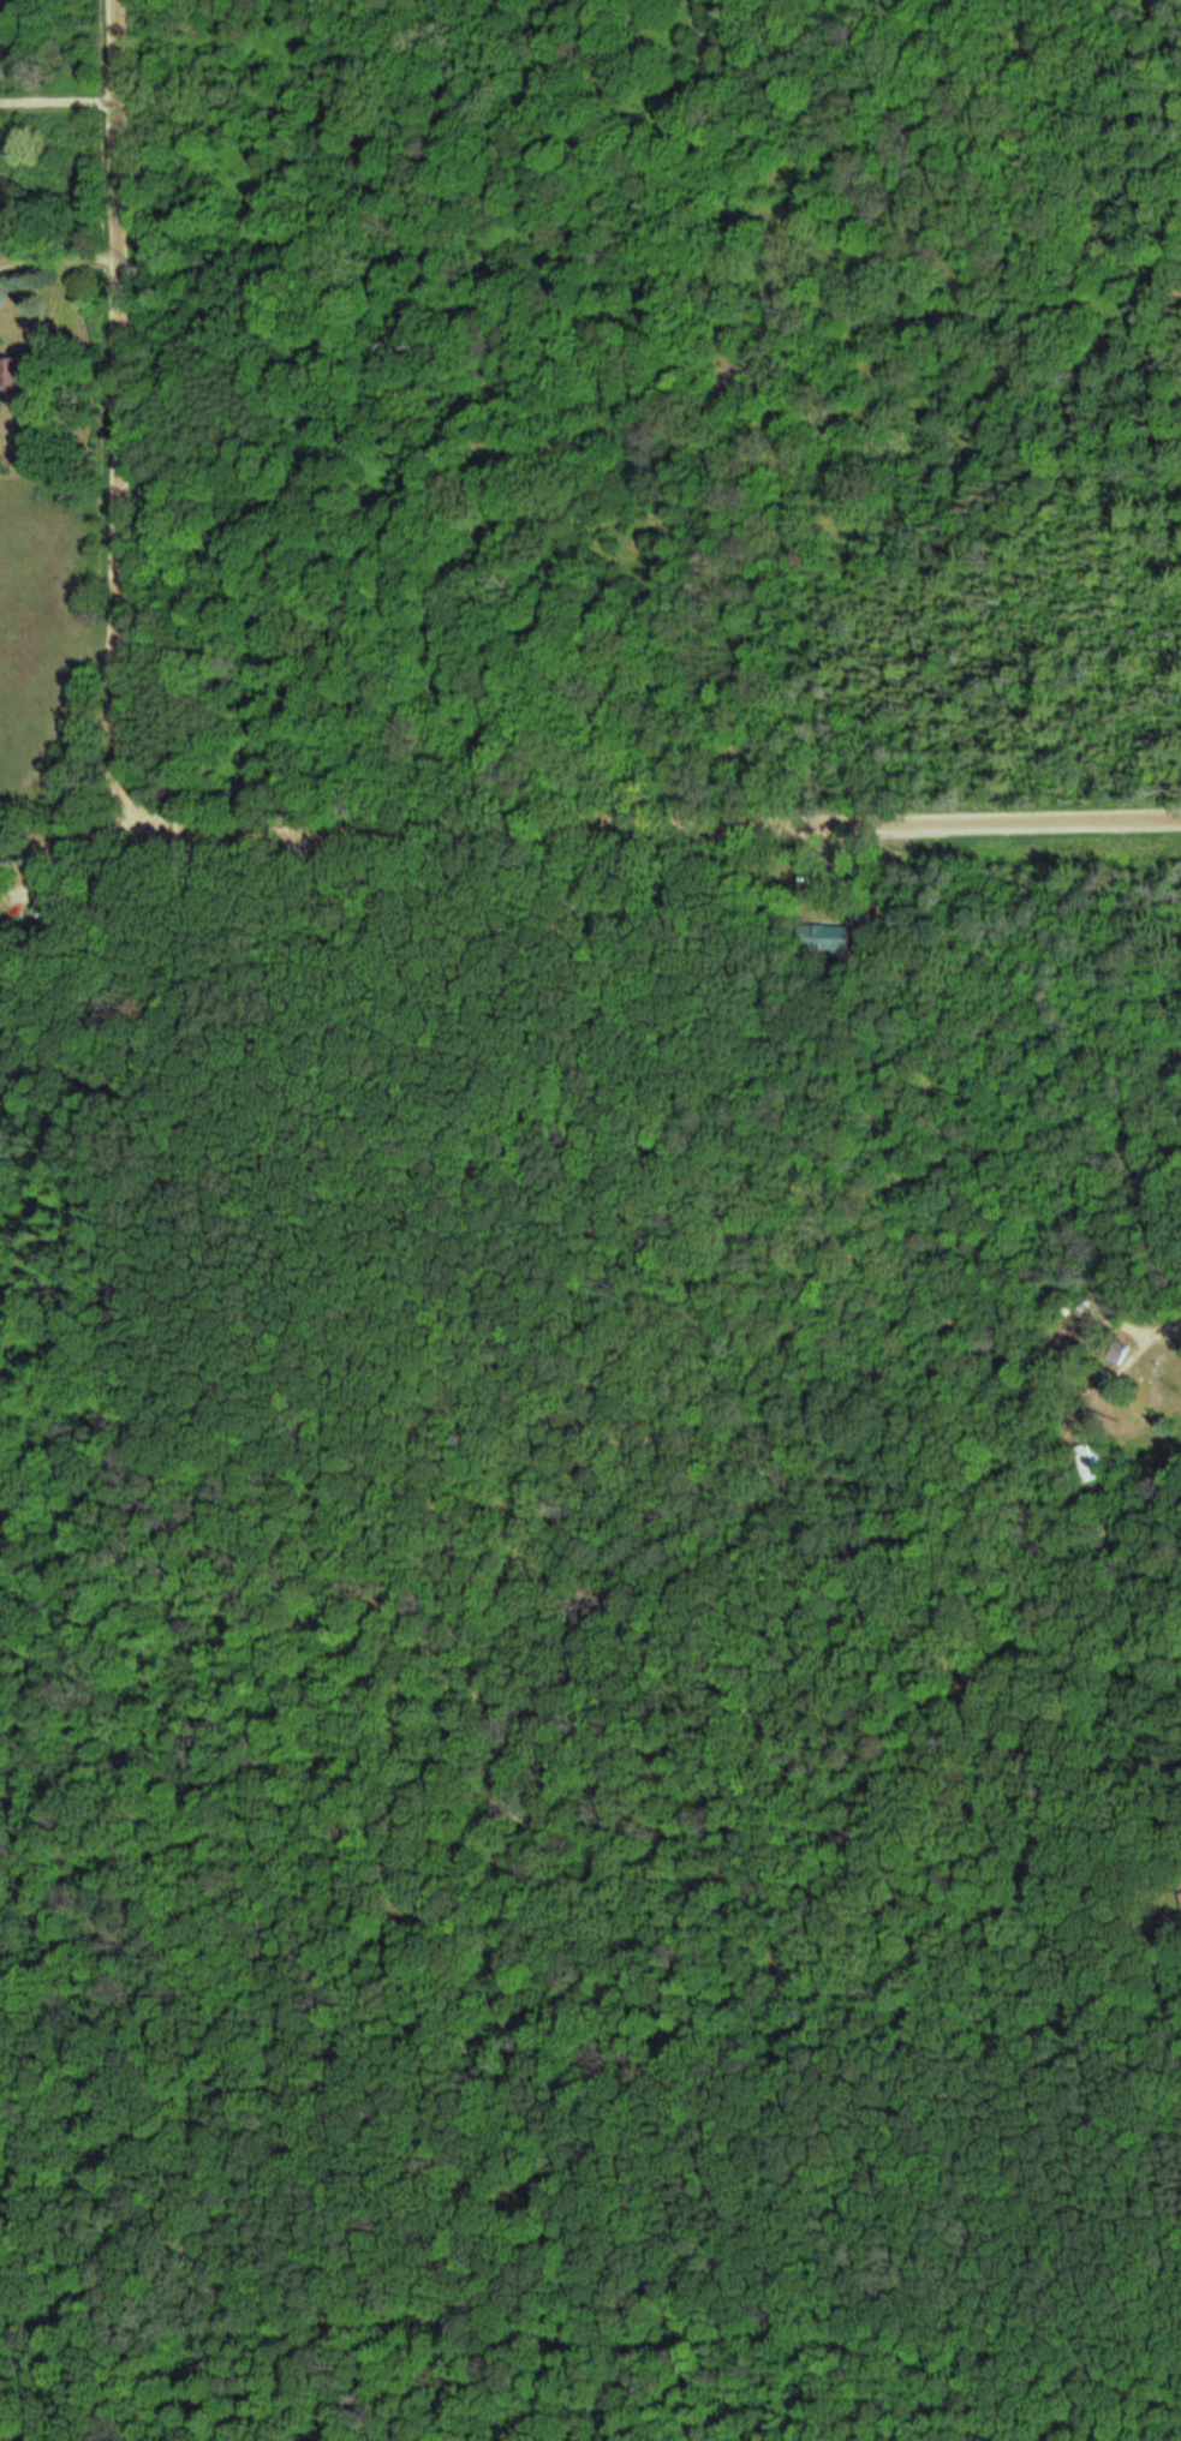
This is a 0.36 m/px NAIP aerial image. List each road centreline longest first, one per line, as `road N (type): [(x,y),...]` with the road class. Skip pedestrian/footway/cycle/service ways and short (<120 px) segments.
road 1 (residential): [(137,810),(171,824),(304,836),(1180,818)]
road 2 (residential): [(137,810),(127,777),(121,0)]

